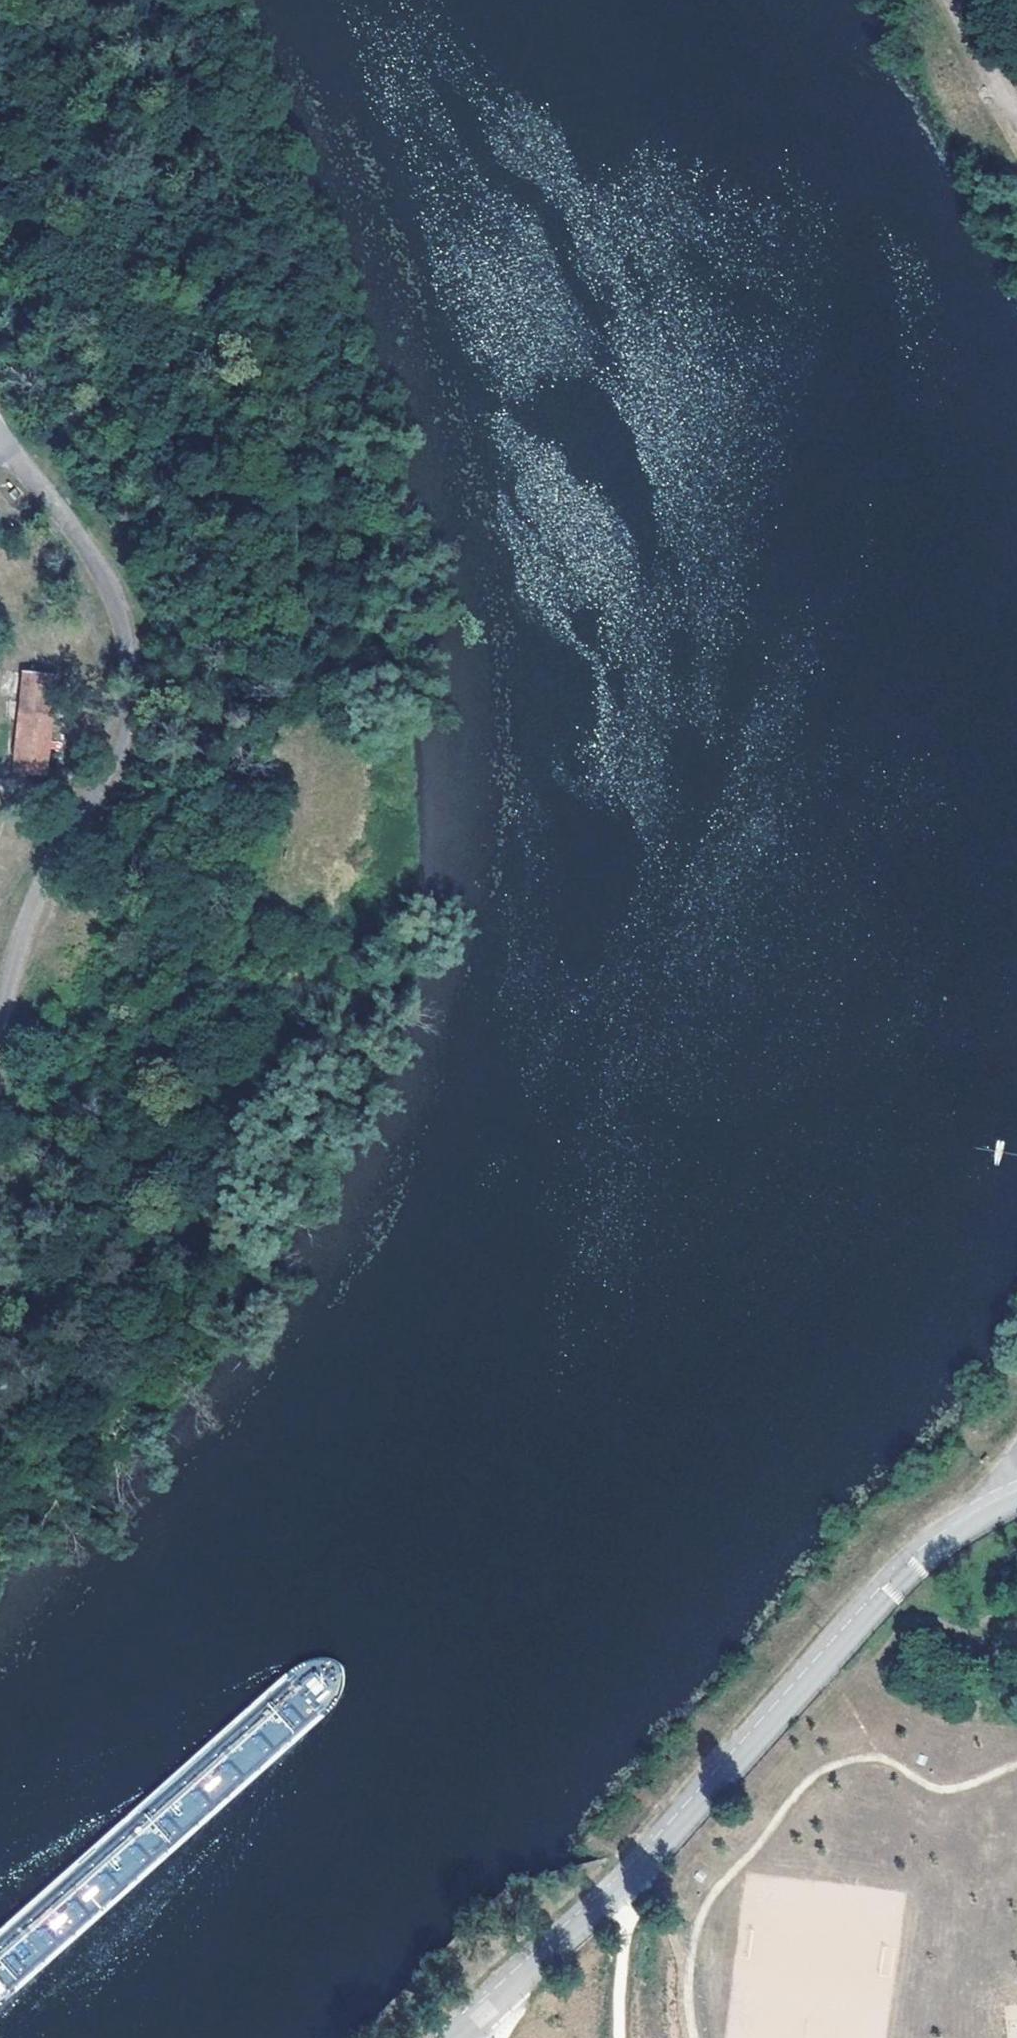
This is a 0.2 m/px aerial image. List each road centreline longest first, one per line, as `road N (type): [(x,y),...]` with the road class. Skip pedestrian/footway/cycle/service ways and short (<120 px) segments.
road 1 (residential): [(1016,1499),(955,1535),(888,1595),(587,1916),(457,2037)]
road 2 (unclassified): [(0,438),(102,571),(147,679),(140,710),(42,889),(0,1030)]

